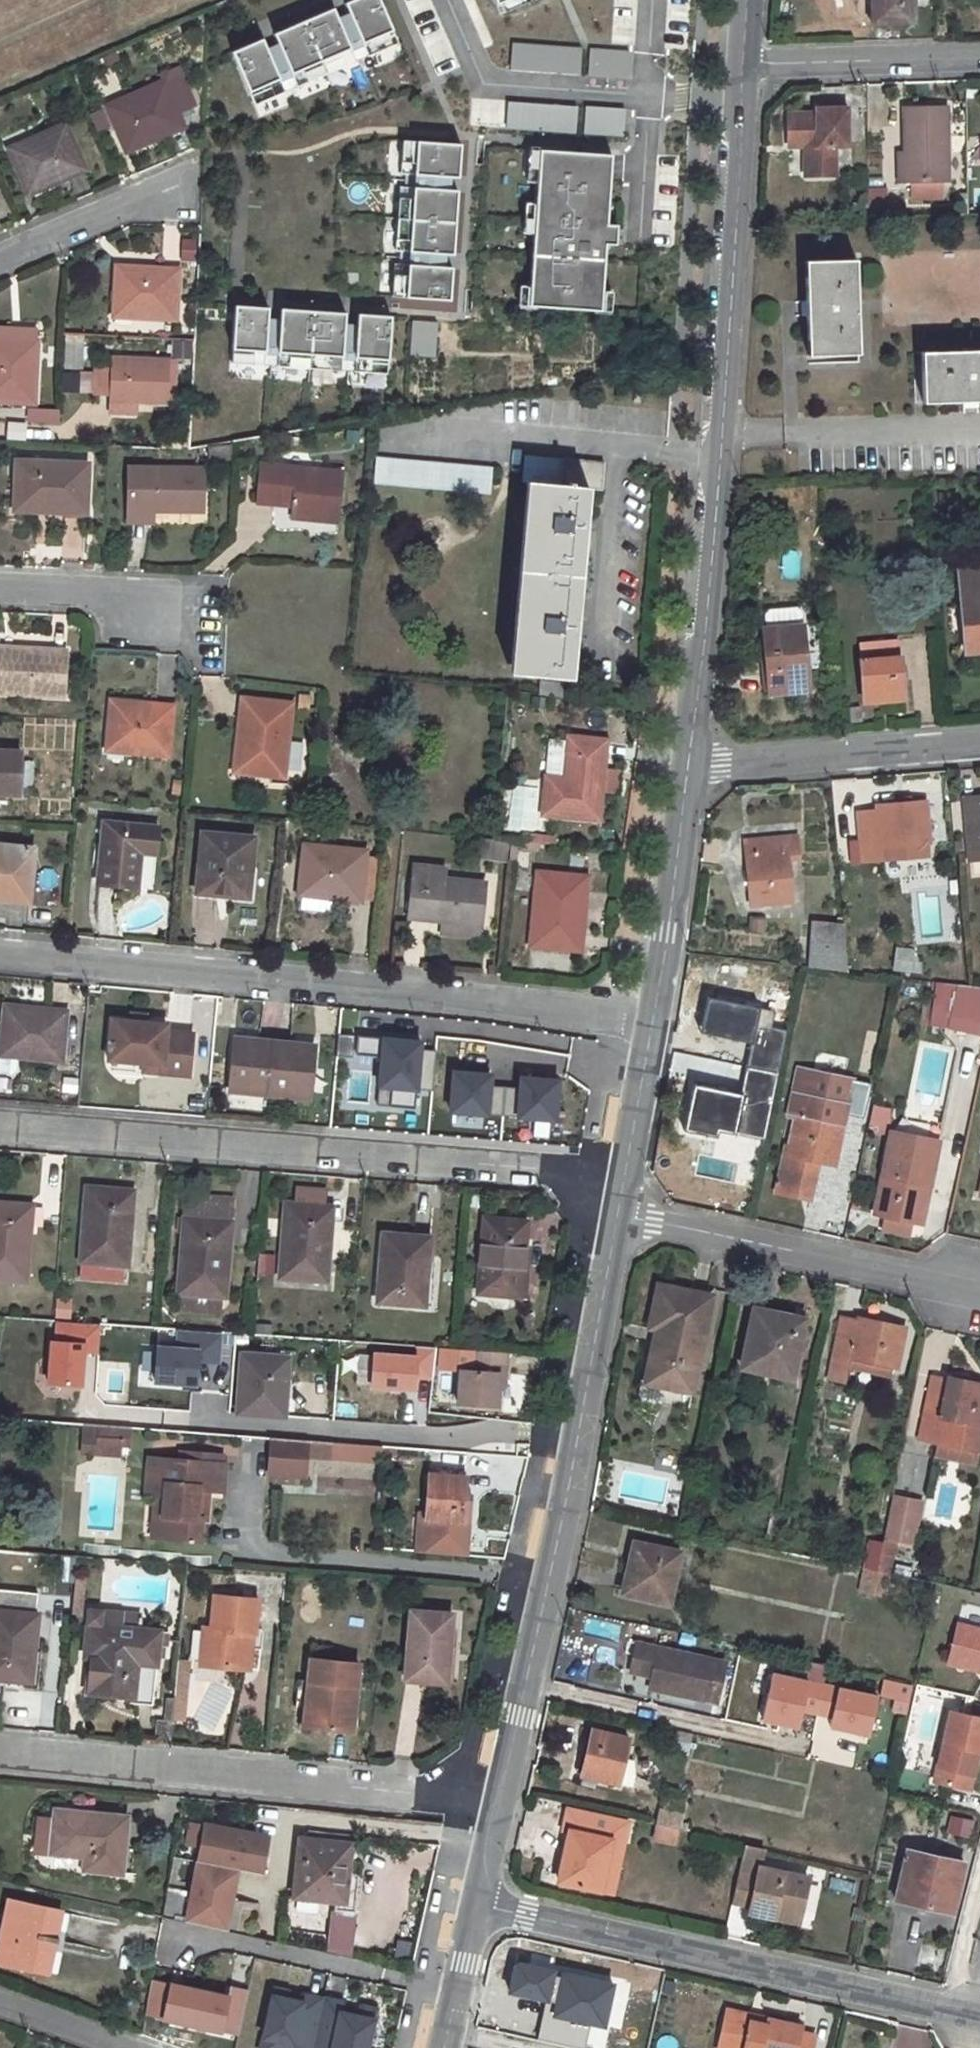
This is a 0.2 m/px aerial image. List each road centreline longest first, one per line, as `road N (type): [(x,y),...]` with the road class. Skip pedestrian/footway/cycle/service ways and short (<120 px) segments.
road 1 (residential): [(652,1020),(0,950)]
road 2 (residential): [(0,1129),(625,1178)]
road 3 (unclassified): [(979,2018),(482,1907)]
road 4 (residential): [(503,1805),(0,1754)]
road 5 (residential): [(251,1449),(248,1549),(547,1575)]
road 6 (residential): [(747,60),(716,438)]
road 7 (residential): [(979,1288),(614,1219)]
road 8 (residential): [(573,1436),(488,1430),(448,1440),(205,1421)]
road 9 (residential): [(716,438),(690,765)]
road 10 (residential): [(979,739),(690,765)]
road 11 (residential): [(460,1995),(187,1935)]
road 12 (residential): [(716,438),(979,429)]
road 13 (residential): [(690,765),(652,1020)]
road 14 (residential): [(547,1575),(503,1805)]
road 15 (residential): [(747,60),(979,52)]
road 16 (residential): [(614,1219),(573,1436)]
road 17 (residential): [(0,256),(183,186)]
road 18 (residential): [(0,596),(189,601)]
road 19 (residential): [(652,1020),(625,1178)]
road 20 (residential): [(573,1436),(547,1575)]
road 21 (residential): [(0,2002),(128,2047)]

